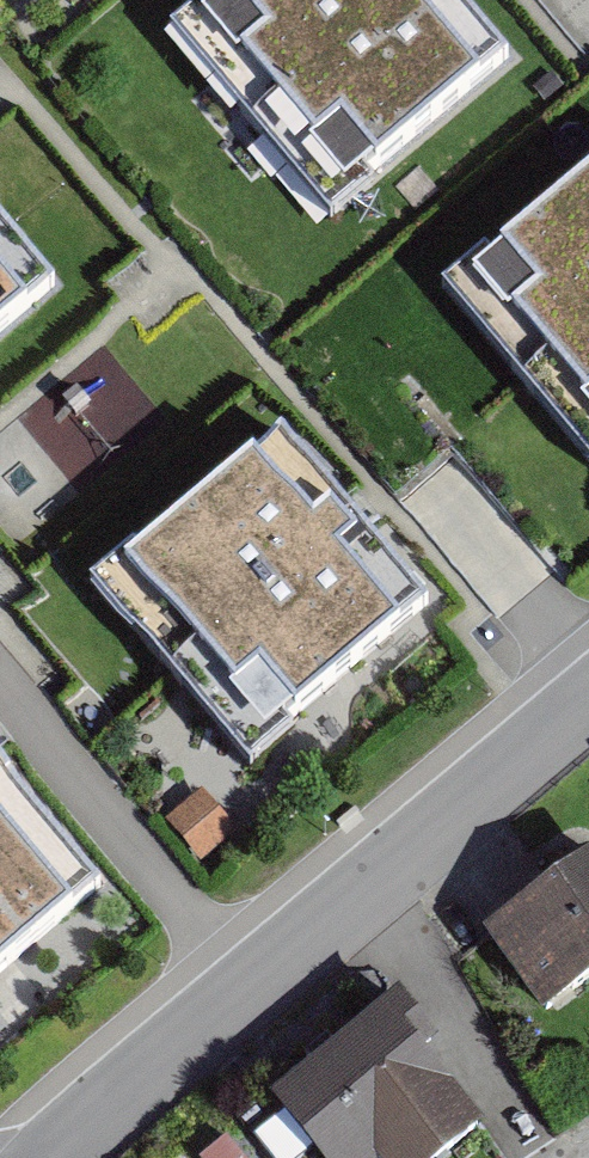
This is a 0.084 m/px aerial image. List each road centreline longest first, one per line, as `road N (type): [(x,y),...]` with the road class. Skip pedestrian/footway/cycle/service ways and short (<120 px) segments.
road 1 (unclassified): [(48,1157),(243,983),(588,698)]

